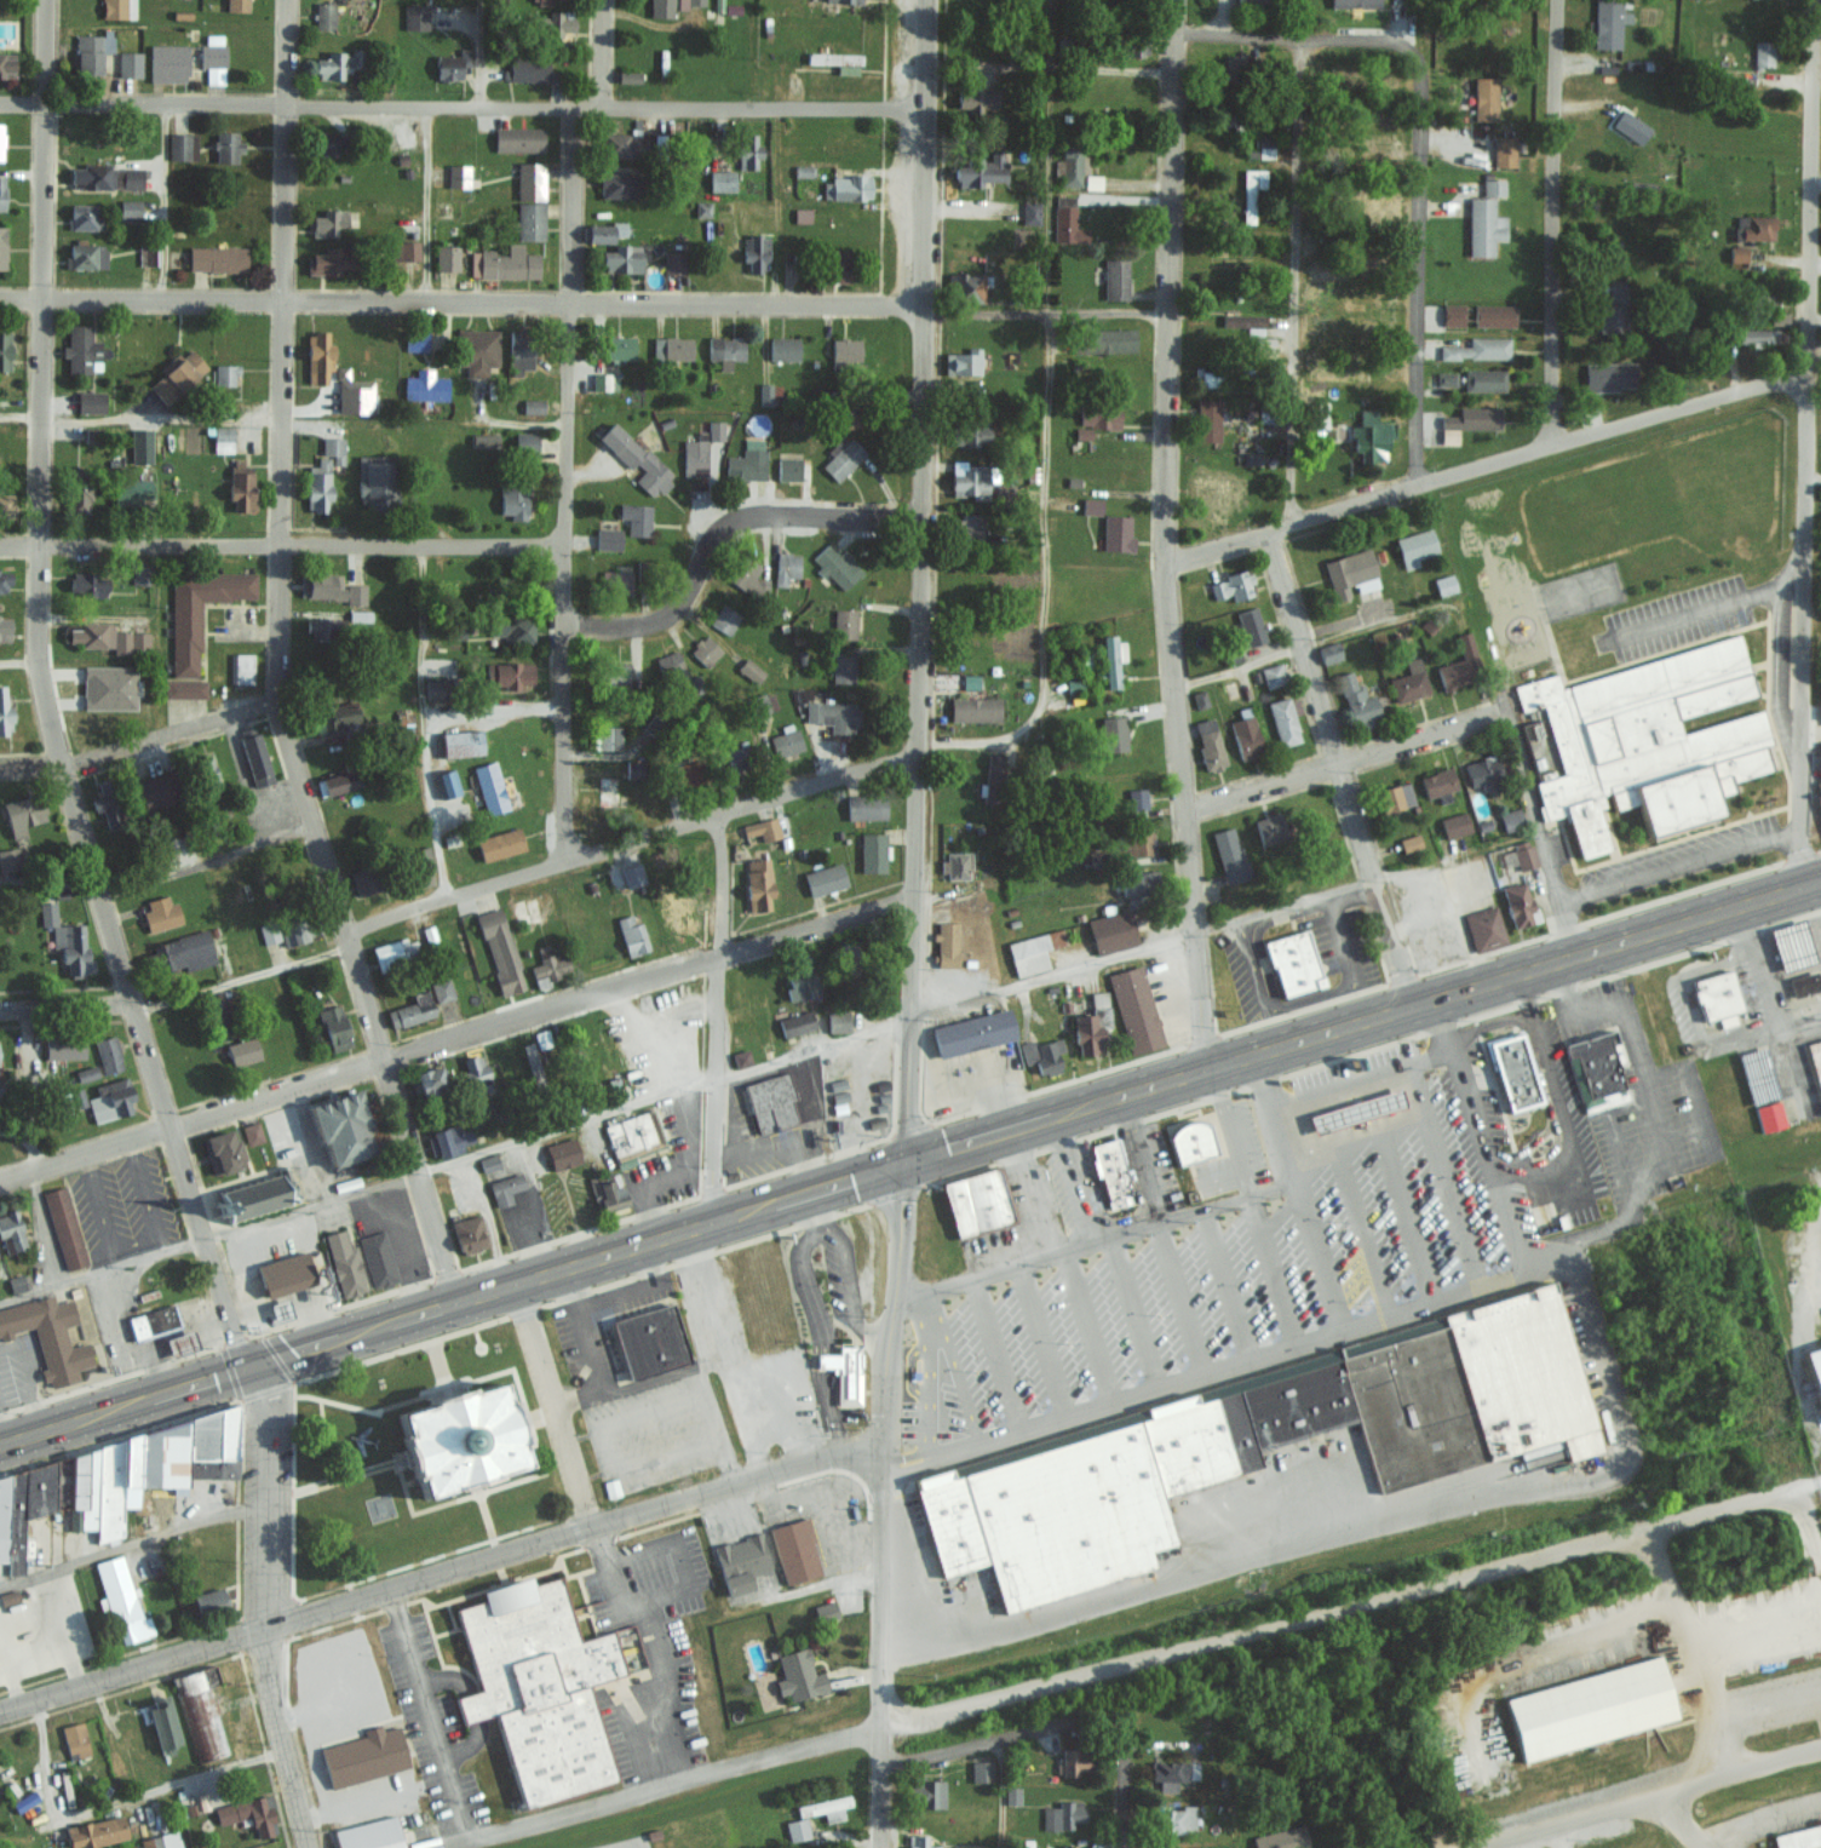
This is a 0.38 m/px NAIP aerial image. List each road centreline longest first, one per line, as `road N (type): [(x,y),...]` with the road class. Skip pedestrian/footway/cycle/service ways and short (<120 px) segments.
road 1 (residential): [(248,1362),(38,694),(45,0)]
road 2 (residential): [(453,1298),(271,700),(280,672),(284,0)]
road 3 (residential): [(1204,1066),(1164,562),(1171,0)]
road 4 (primary): [(898,1163),(1820,880)]
road 5 (residential): [(0,1182),(914,901)]
road 6 (residential): [(0,103),(929,108)]
road 7 (tertiary): [(924,304),(0,297)]
road 8 (residential): [(0,1712),(835,1462),(885,1456)]
road 9 (tertiary): [(914,901),(930,0)]
road 10 (residential): [(1820,876),(1804,859),(1797,784),(1816,0)]
road 11 (residential): [(562,859),(570,105)]
road 12 (primary): [(0,1441),(717,1221)]
road 13 (tertiary): [(880,1847),(885,1190),(898,1163)]
road 14 (residential): [(1164,562),(1556,442),(1808,380)]
road 15 (residential): [(343,932),(914,753)]
road 16 (residential): [(1183,809),(1495,717),(1513,731),(1574,952)]
road 17 (residential): [(565,546),(0,544)]
road 18 (residential): [(311,1847),(268,1676),(263,1401),(248,1362)]
road 19 (residential): [(1414,1002),(1266,533)]
road 20 (residential): [(1556,442),(1549,407),(1555,0)]
road 21 (residential): [(1423,487),(1421,119),(1413,51)]
road 22 (residential): [(569,624),(680,614),(699,534),(716,518),(923,518)]
road 23 (residential): [(717,1221),(723,811)]
road 24 (residential): [(1487,1847),(1820,1750)]
road 25 (residential): [(271,700),(62,762),(0,765)]
road 26 (residential): [(596,1533),(516,1280)]
road 27 (tertiary): [(898,1163),(914,1020),(914,901)]
road 28 (residential): [(1124,1743),(1102,1715),(881,1756)]
road 29 (residential): [(1413,51),(1369,38),(1170,42)]
road 30 (residential): [(96,890),(310,828)]
road 31 (primary): [(717,1221),(898,1163)]
road 32 (residential): [(0,1006),(128,997)]

